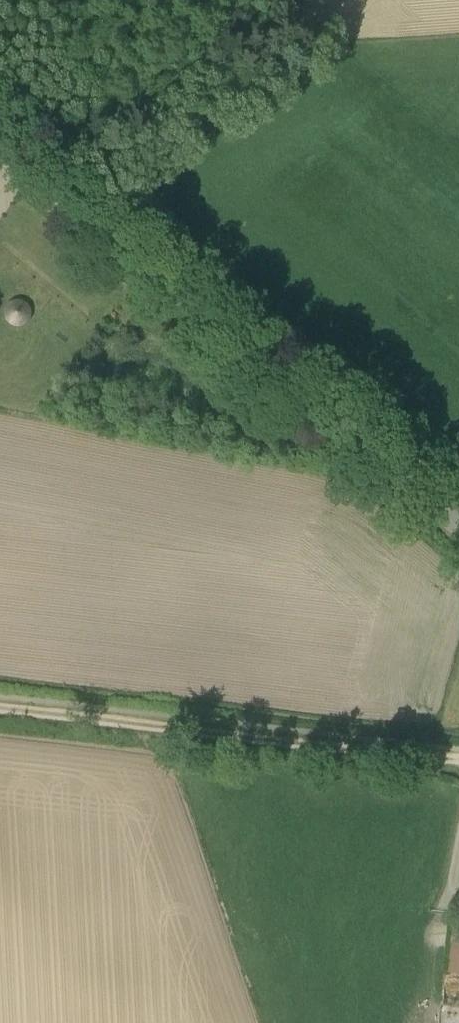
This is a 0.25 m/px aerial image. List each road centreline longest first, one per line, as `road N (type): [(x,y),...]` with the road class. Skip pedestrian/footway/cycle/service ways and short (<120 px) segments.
road 1 (unclassified): [(458,538),(0,146)]
road 2 (track): [(458,763),(0,709)]

